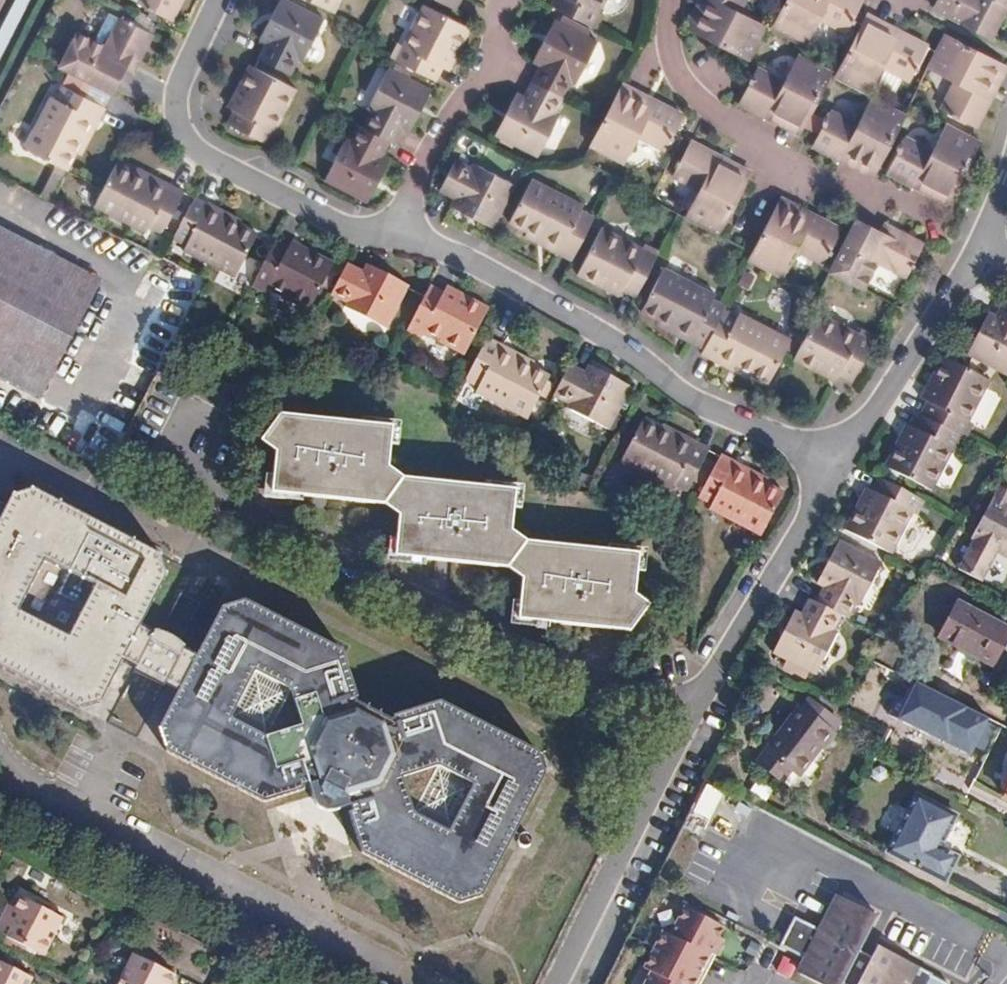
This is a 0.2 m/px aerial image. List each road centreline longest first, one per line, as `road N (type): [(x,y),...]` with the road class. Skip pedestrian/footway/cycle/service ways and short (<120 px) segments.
road 1 (residential): [(203,438),(230,494),(699,732)]
road 2 (residential): [(833,465),(680,402),(646,371),(508,288),(391,245)]
road 3 (residential): [(391,245),(243,181),(177,135),(173,94),(217,0)]
road 4 (residential): [(925,220),(737,132),(681,77),(670,42),(674,0)]
road 5 (residential): [(833,465),(699,732)]
road 6 (residential): [(391,245),(438,148),(497,71),(509,0)]
road 7 (residential): [(982,250),(833,465)]
road 8 (unclassified): [(680,763),(570,983)]

